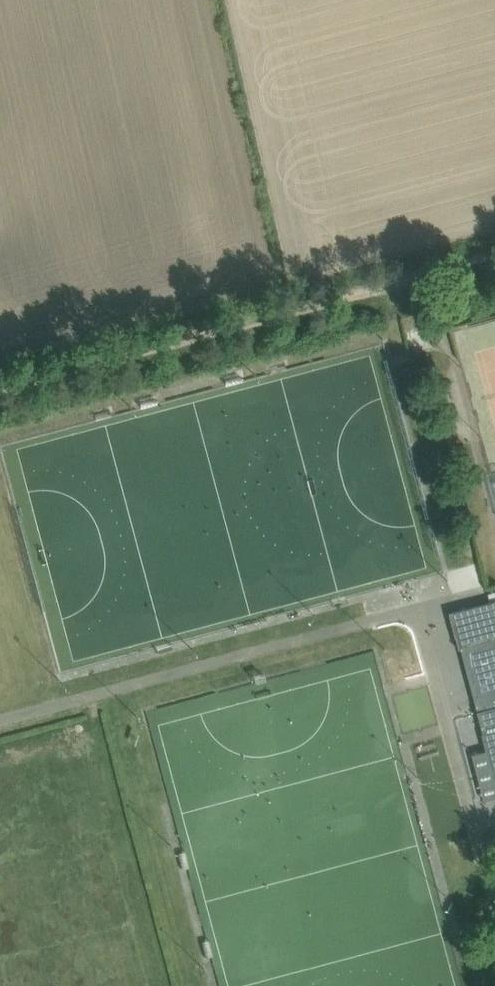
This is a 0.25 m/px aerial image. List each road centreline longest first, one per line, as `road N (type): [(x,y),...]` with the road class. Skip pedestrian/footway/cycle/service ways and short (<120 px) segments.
road 1 (track): [(0,383),(494,251)]

